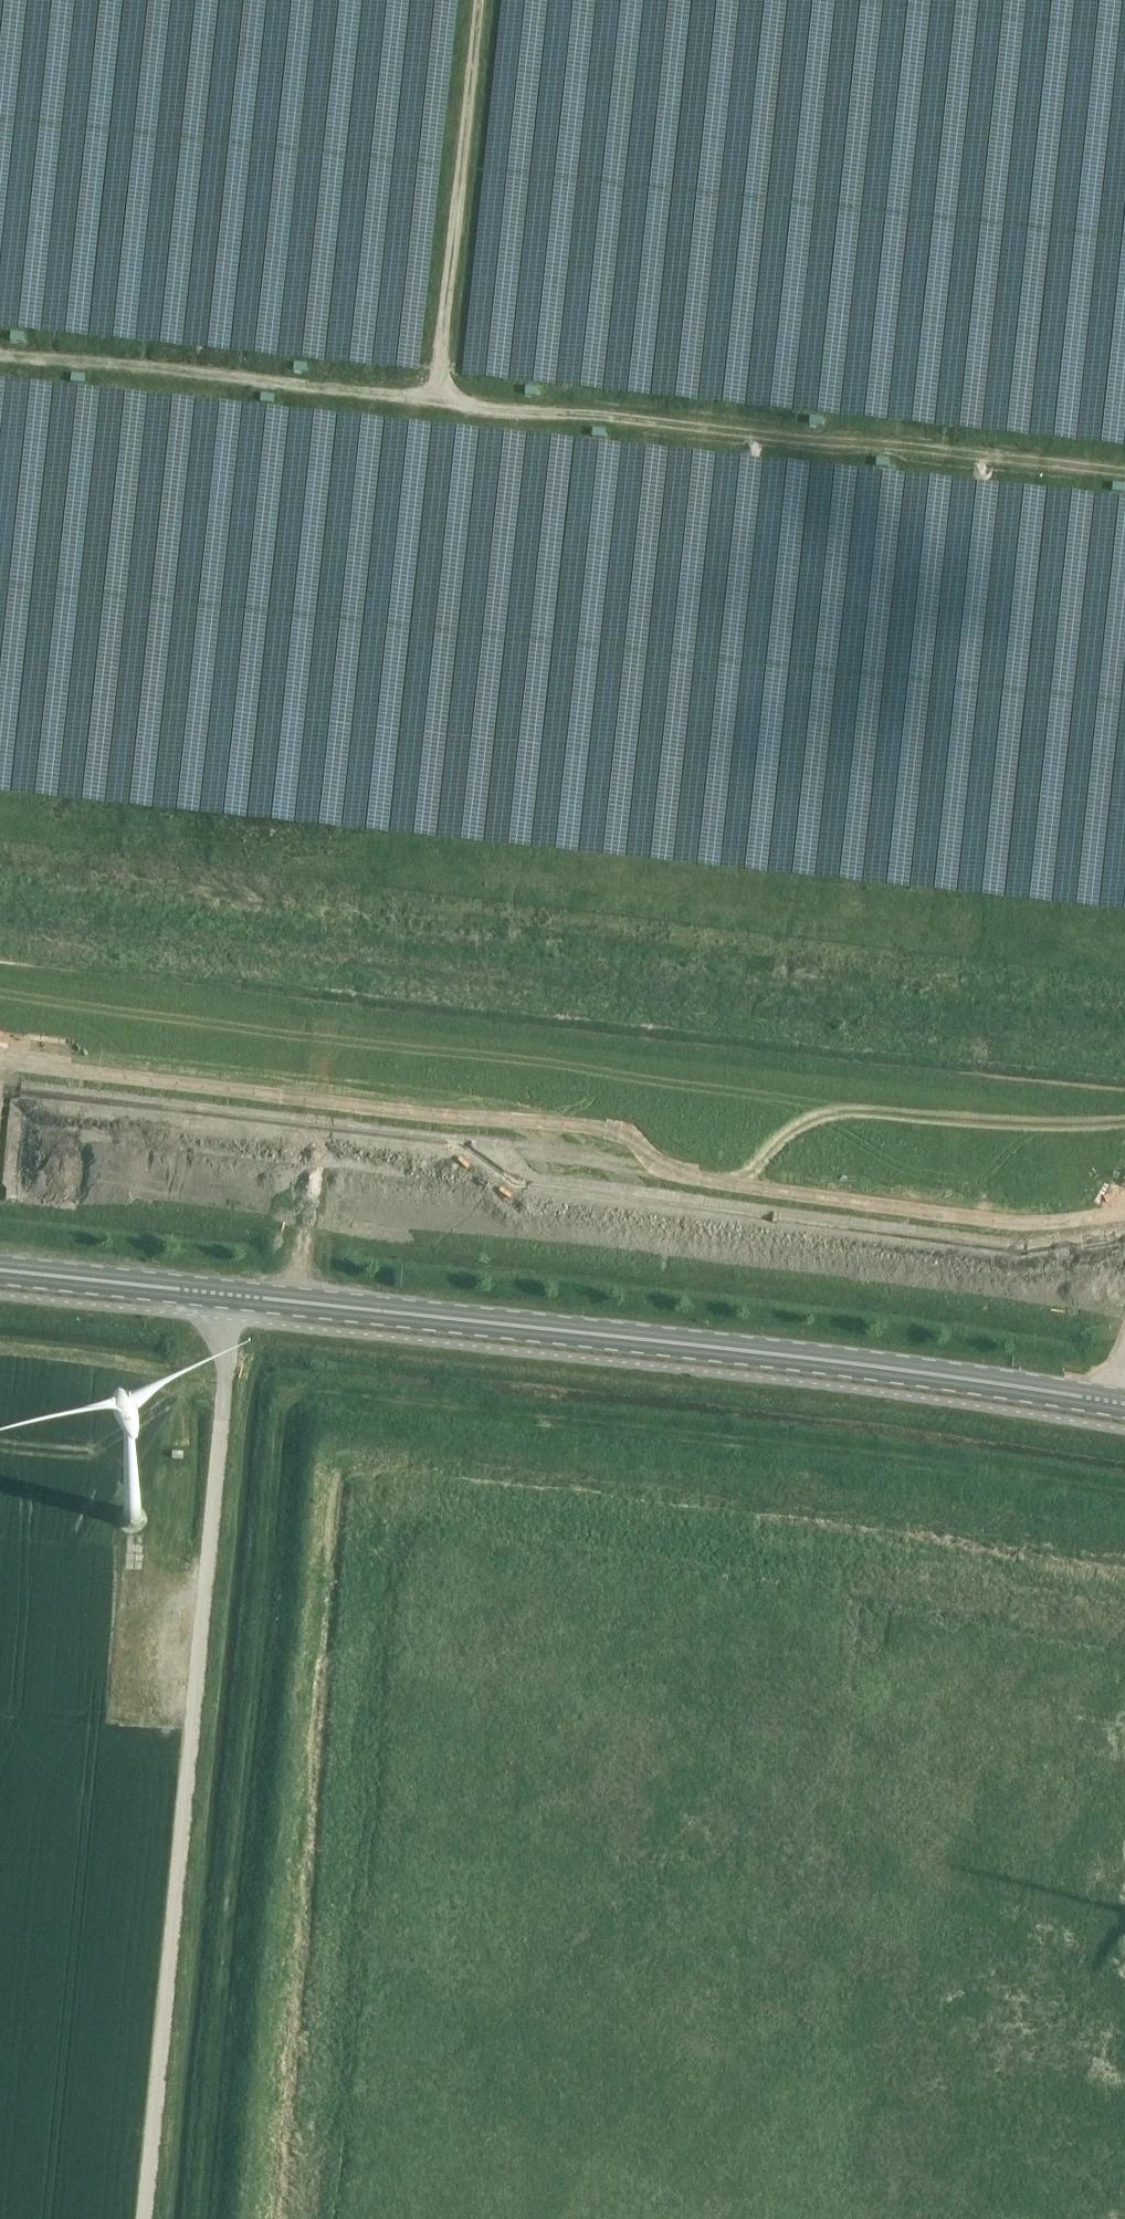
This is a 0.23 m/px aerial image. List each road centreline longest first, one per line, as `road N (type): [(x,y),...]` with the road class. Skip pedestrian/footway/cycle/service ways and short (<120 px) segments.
road 1 (secondary): [(1124,1406),(0,1268)]

